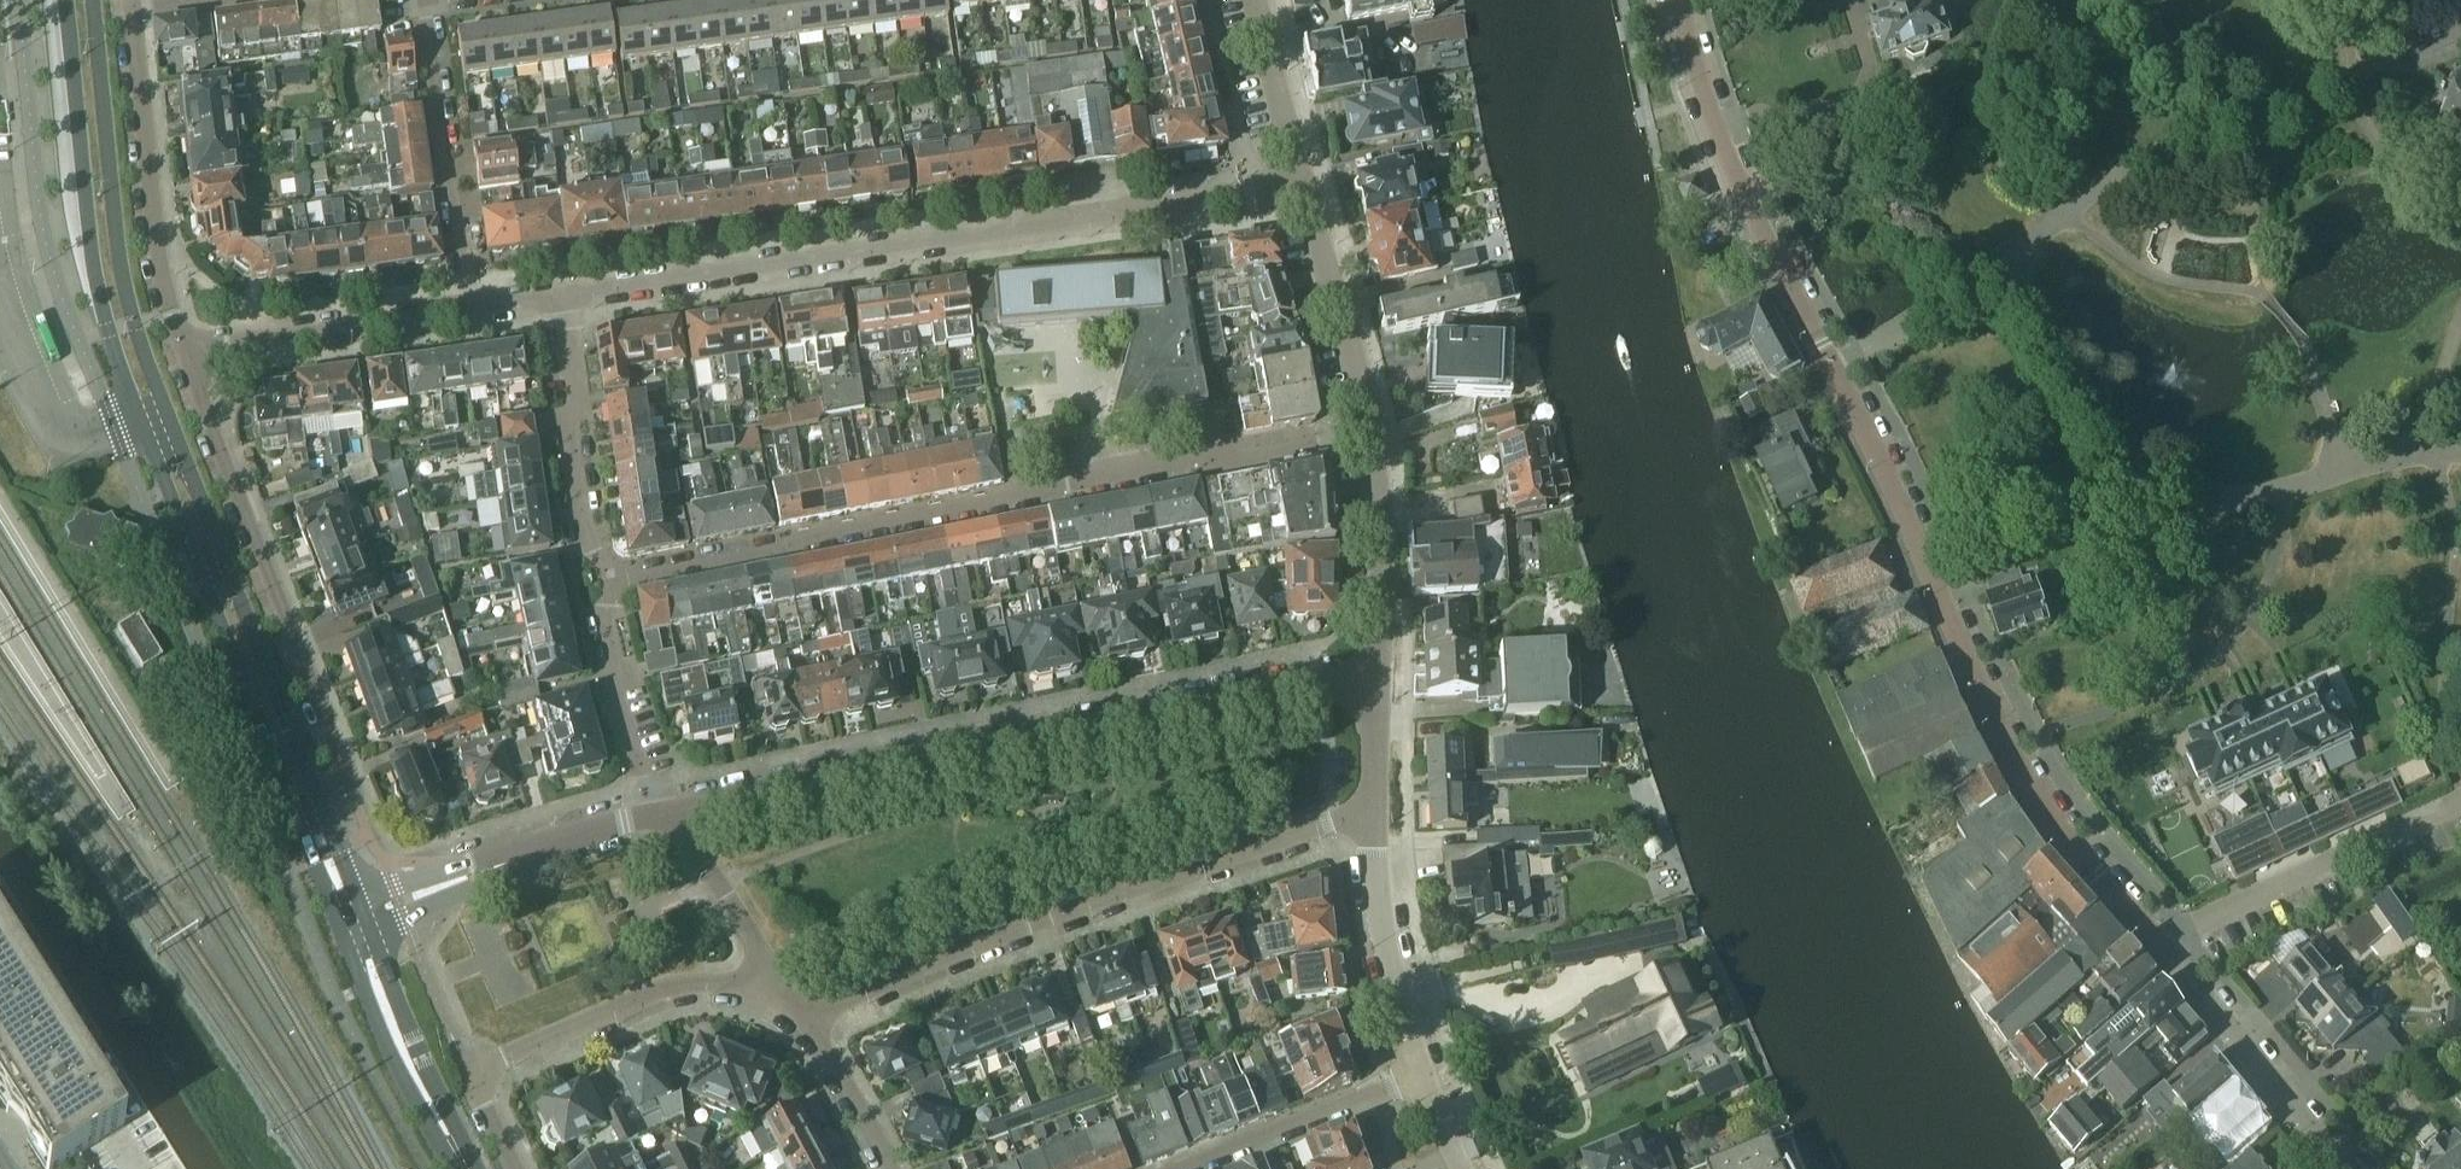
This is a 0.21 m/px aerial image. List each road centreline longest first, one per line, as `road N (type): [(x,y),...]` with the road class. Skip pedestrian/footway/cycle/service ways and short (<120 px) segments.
road 1 (secondary): [(65,0),(83,187),(109,332),(297,818)]
road 2 (secondary): [(322,809),(133,325),(112,205),(93,0)]
road 3 (residential): [(615,580),(1372,436)]
road 4 (residential): [(562,298),(1302,184)]
road 5 (residential): [(663,815),(1270,678),(1376,679)]
road 6 (residential): [(1830,369),(1937,309),(2129,167),(2460,43)]
road 7 (residential): [(807,1018),(1040,918),(1374,809)]
road 8 (residential): [(322,809),(346,764),(183,354)]
road 9 (residential): [(1830,369),(2012,739)]
road 10 (residential): [(1830,369),(1722,147),(1676,0)]
road 11 (residential): [(517,1168),(481,1102),(481,1078),(503,1056),(657,994),(707,986),(760,994)]
road 12 (residential): [(2283,494),(2284,527),(2261,592),(2218,649),(2128,703),(2012,739)]
road 13 (residential): [(183,354),(157,249),(133,13)]
road 14 (residential): [(2158,943),(2460,805)]
road 15 (residential): [(475,311),(425,0)]
road 16 (residential): [(365,915),(663,815)]
road 17 (residential): [(183,354),(475,311)]
road 18 (residential): [(615,580),(608,543),(583,512),(562,298)]
road 19 (residential): [(2158,943),(2344,1168)]
road 20 (secondary): [(339,924),(390,1061),(431,1135),(465,1168)]
road 21 (secondary): [(465,1168),(365,915)]
road 22 (residential): [(1420,1076),(1382,911),(1374,809)]
road 23 (residential): [(1372,436),(1349,325),(1302,184)]
road 24 (residential): [(2012,739),(2060,826),(2158,943)]
road 25 (residential): [(1190,1168),(1420,1076)]
road 26 (residential): [(663,815),(600,630),(615,580)]
road 27 (residential): [(1376,679),(1380,559),(1372,436)]
road 28 (residential): [(760,994),(754,936),(663,815)]
road 29 (residential): [(1302,184),(1259,0)]
road 30 (residential): [(890,1168),(851,1082),(807,1018)]
road 31 (residential): [(1374,809),(1376,679)]

